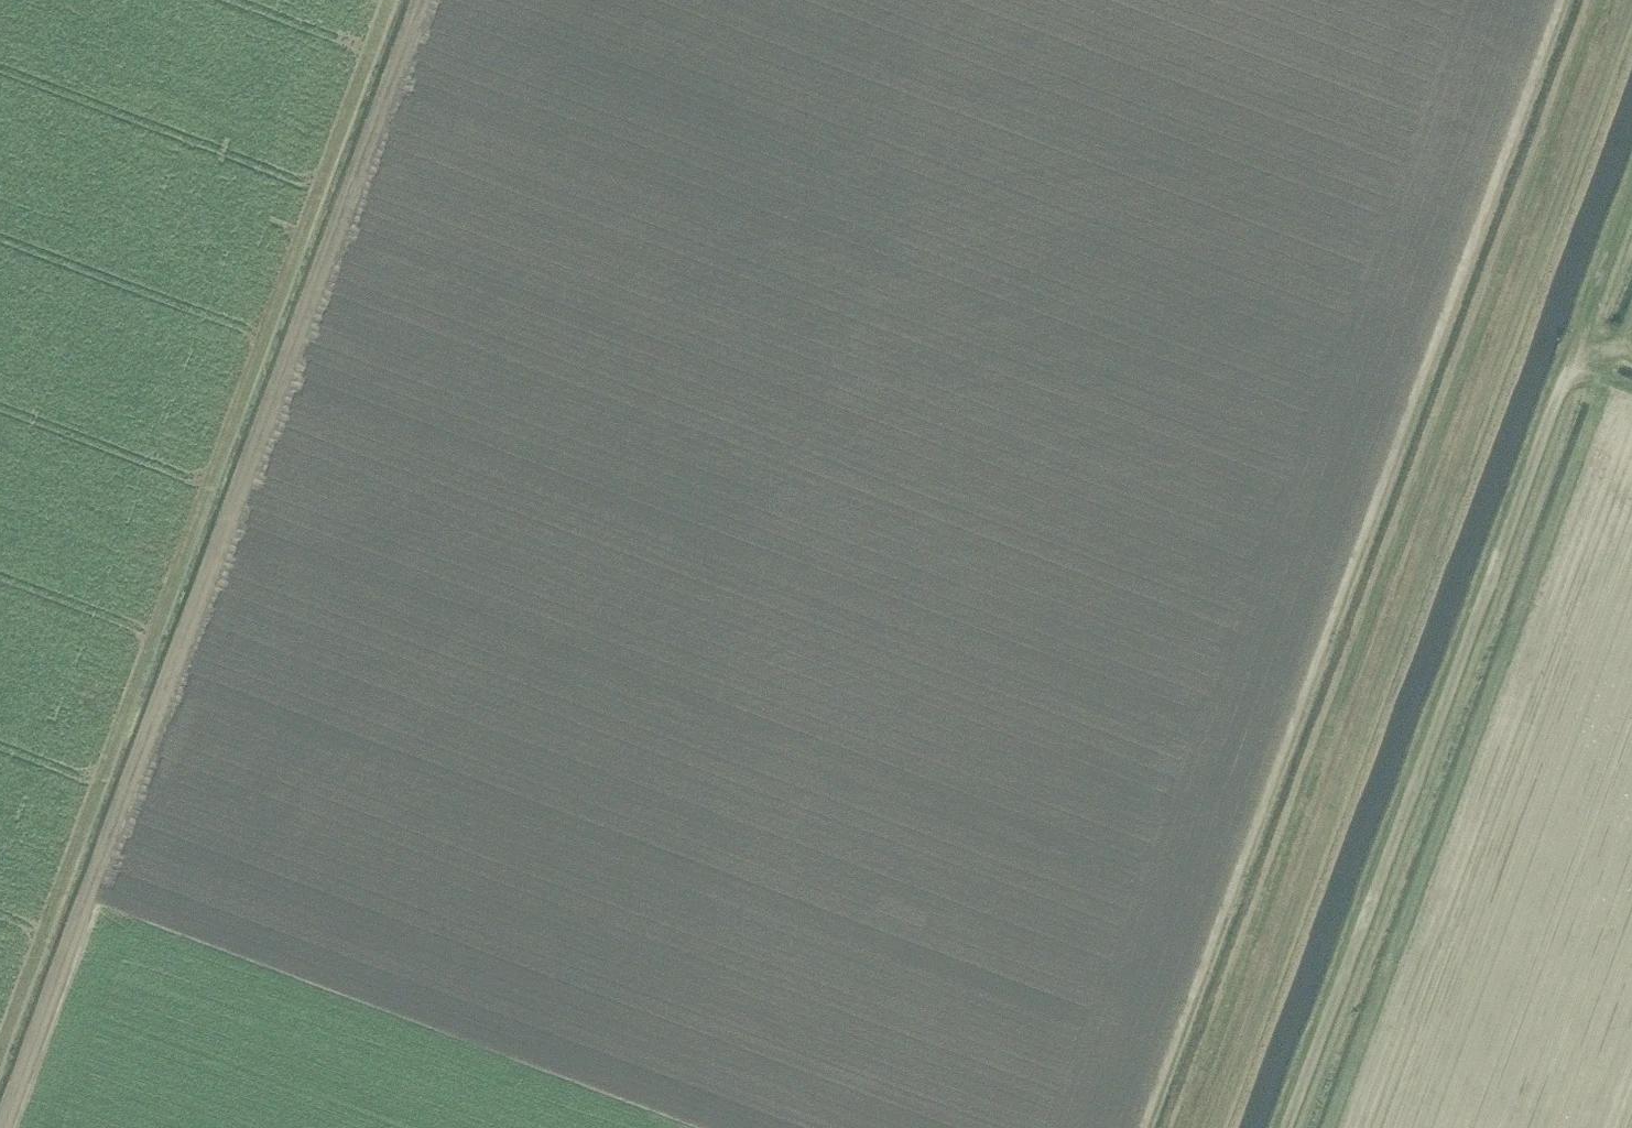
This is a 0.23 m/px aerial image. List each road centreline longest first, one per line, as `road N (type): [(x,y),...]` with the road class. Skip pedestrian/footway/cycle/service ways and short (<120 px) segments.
road 1 (track): [(1631,204),(1290,1127)]

